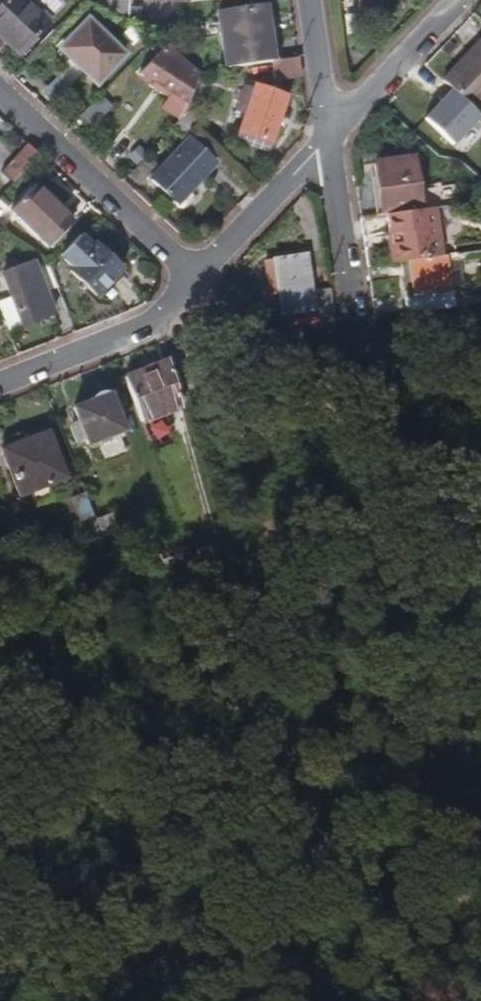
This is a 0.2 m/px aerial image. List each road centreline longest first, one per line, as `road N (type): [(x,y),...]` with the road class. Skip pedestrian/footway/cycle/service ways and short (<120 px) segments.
road 1 (track): [(480,548),(199,278)]
road 2 (residential): [(0,92),(199,278)]
road 3 (residential): [(0,385),(143,330),(199,278)]
road 4 (residential): [(199,278),(329,134)]
road 5 (residential): [(329,134),(460,0)]
road 6 (residential): [(329,134),(353,314)]
road 7 (residential): [(313,0),(329,134)]

